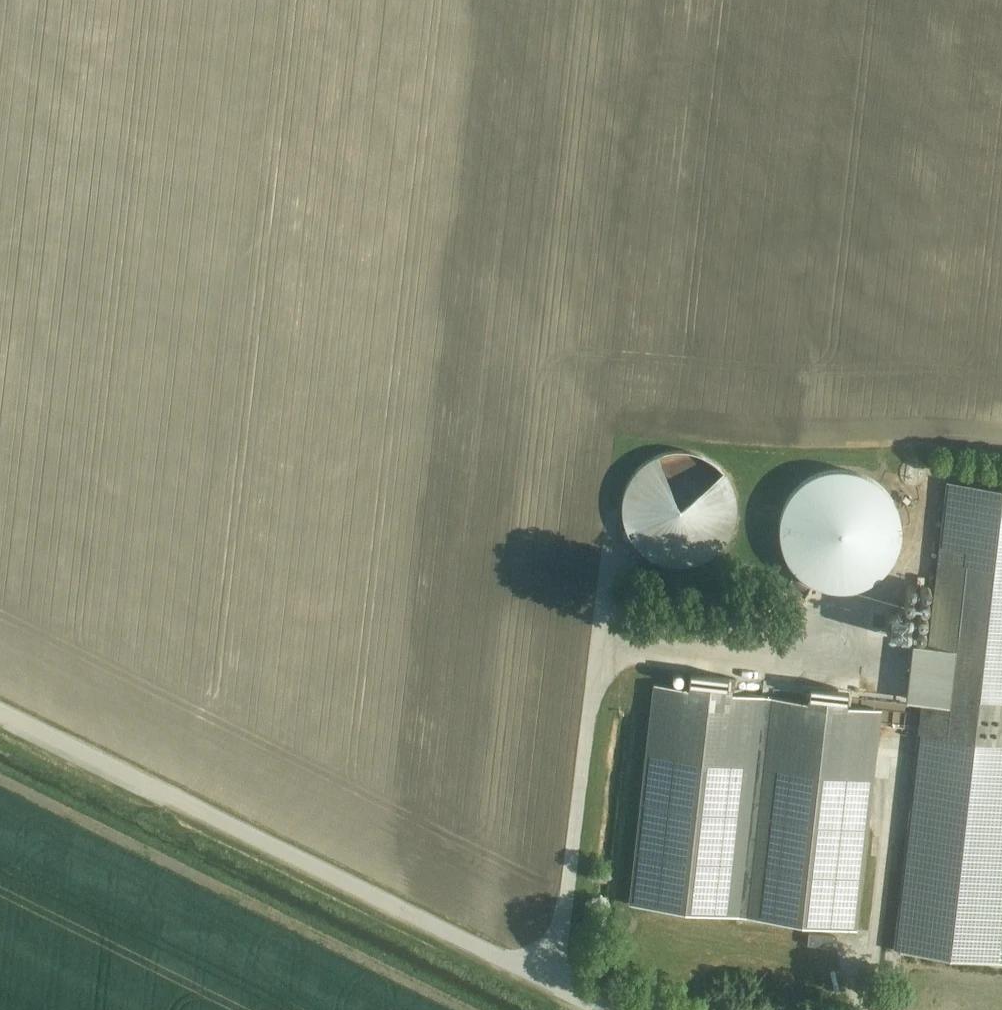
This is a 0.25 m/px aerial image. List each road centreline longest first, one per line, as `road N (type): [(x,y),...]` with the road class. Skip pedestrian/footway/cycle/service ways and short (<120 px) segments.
road 1 (unclassified): [(604,1009),(0,711)]

